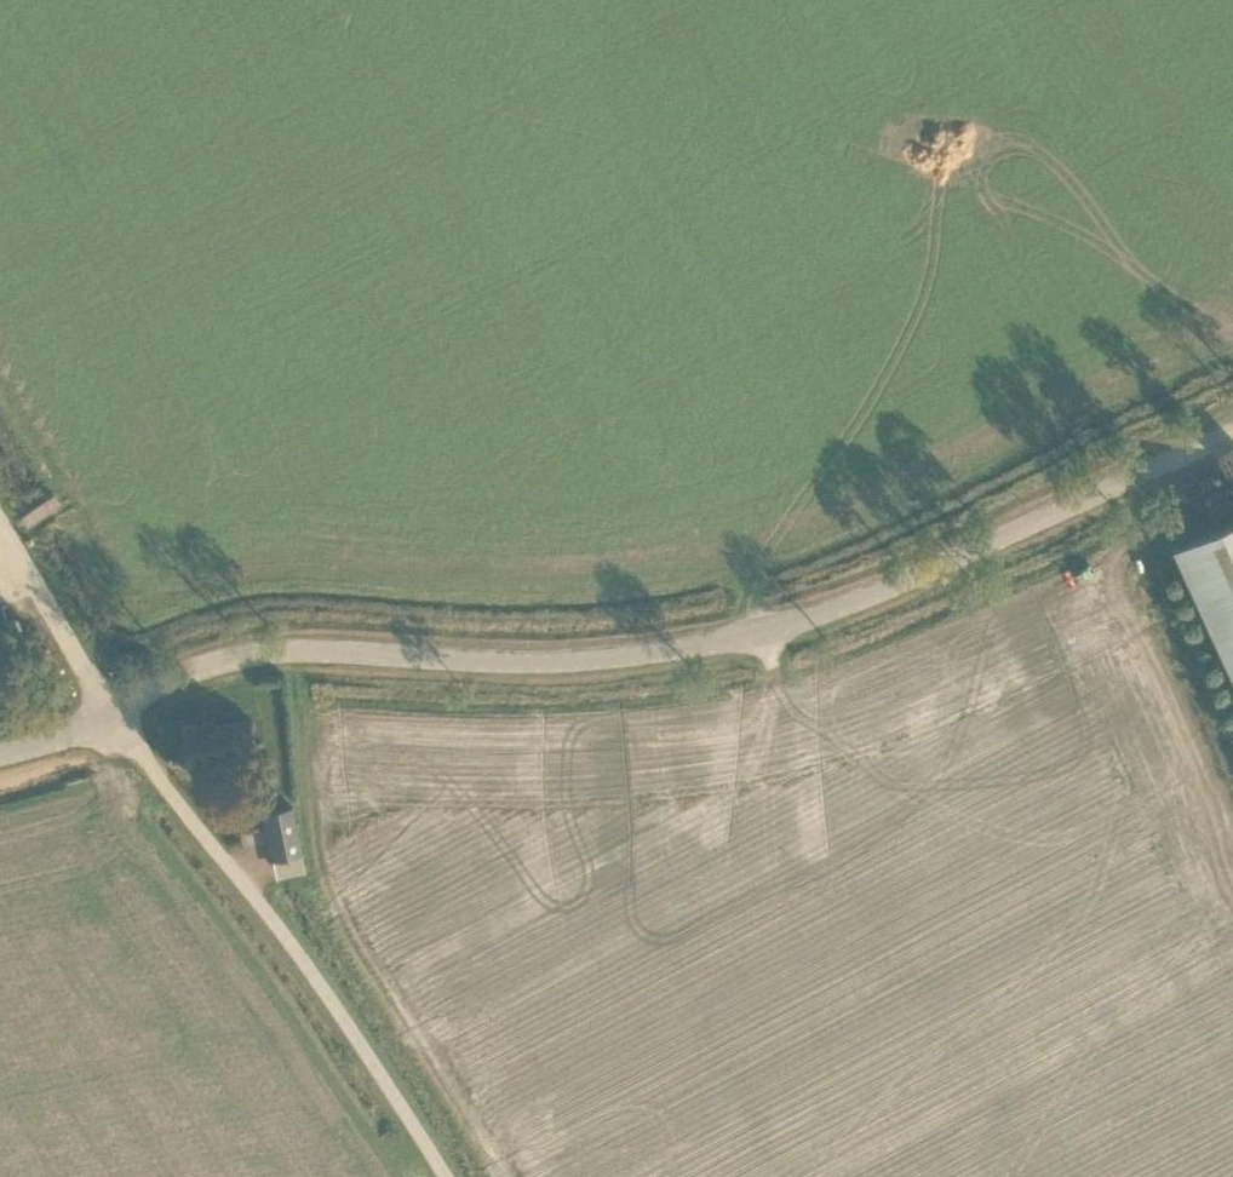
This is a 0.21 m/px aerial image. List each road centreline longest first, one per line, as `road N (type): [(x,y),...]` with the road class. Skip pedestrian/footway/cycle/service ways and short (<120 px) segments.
road 1 (unclassified): [(112,706),(209,661),(291,648),(558,659),(754,632),(865,596),(1232,429)]
road 2 (unclassified): [(112,706),(0,519)]
road 3 (unclassified): [(0,757),(112,706)]

